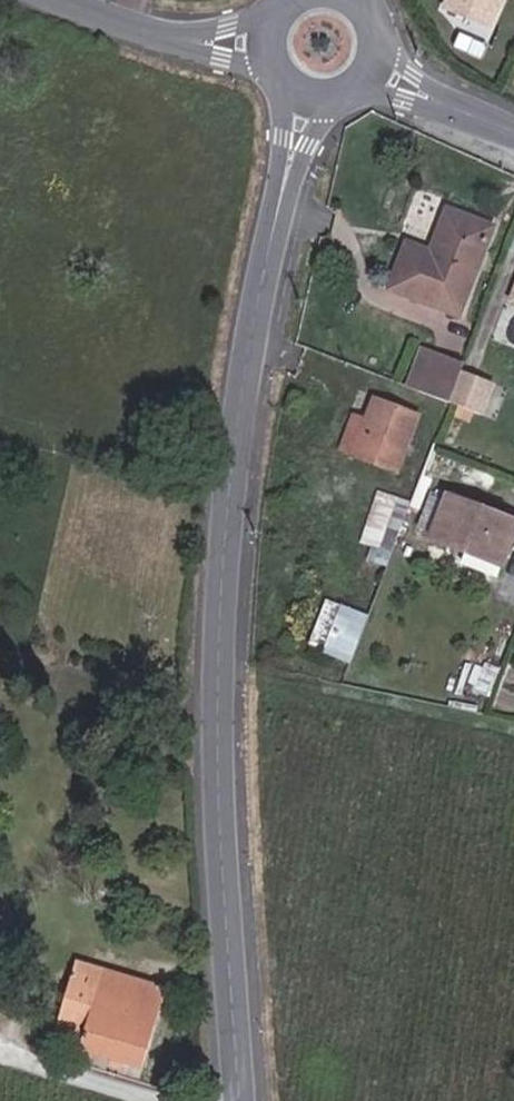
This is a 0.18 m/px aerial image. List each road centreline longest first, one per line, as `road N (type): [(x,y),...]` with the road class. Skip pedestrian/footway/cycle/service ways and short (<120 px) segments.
road 1 (secondary): [(245,1100),(217,742),(221,605),(234,461),(307,95)]
road 2 (residential): [(268,41),(221,45),(162,35),(66,0)]
road 3 (residential): [(513,133),(371,68)]

